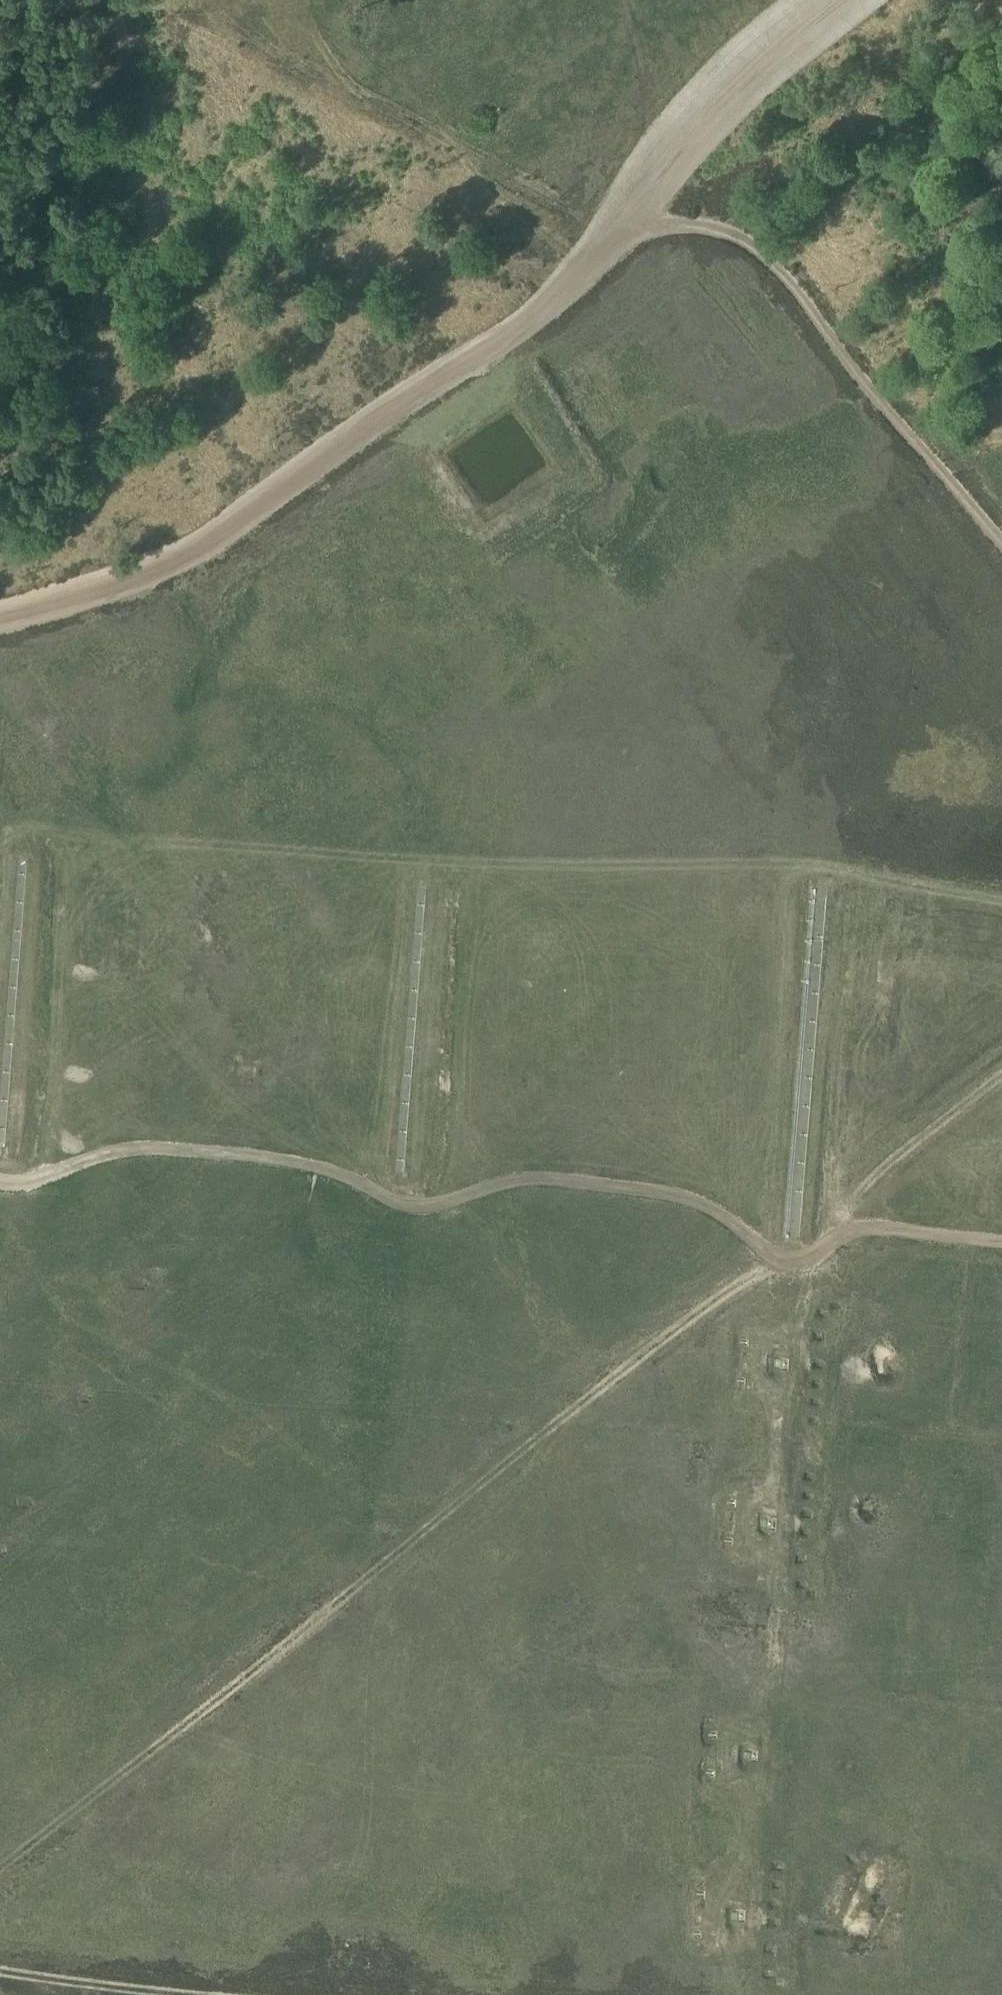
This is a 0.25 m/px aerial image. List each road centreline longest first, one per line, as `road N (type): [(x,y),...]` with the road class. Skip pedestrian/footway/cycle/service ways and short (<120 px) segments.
road 1 (track): [(860,0),(703,114),(626,233),(568,295),(504,344),(189,559),(82,605),(0,626)]
road 2 (track): [(0,1179),(27,1183),(135,1147),(278,1157),(409,1204),(439,1203),(520,1177),(675,1194),(712,1206),(777,1259),(802,1261),(847,1230),(1001,1240)]
road 3 (track): [(1001,543),(769,258),(734,231),(692,223),(626,233)]
road 4 (track): [(836,1238),(842,1212),(863,1187),(1001,1075)]
road 5 (track): [(218,1994),(93,1989),(0,1972)]

